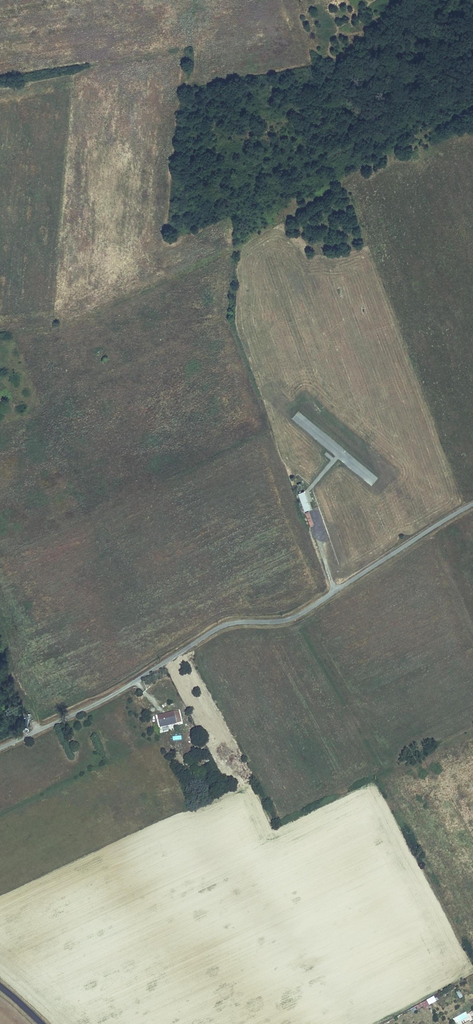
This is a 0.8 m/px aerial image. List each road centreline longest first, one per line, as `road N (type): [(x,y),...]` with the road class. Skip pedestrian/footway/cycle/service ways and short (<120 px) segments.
road 1 (unclassified): [(0,748),(107,698),(223,625),(302,614),(472,504)]

